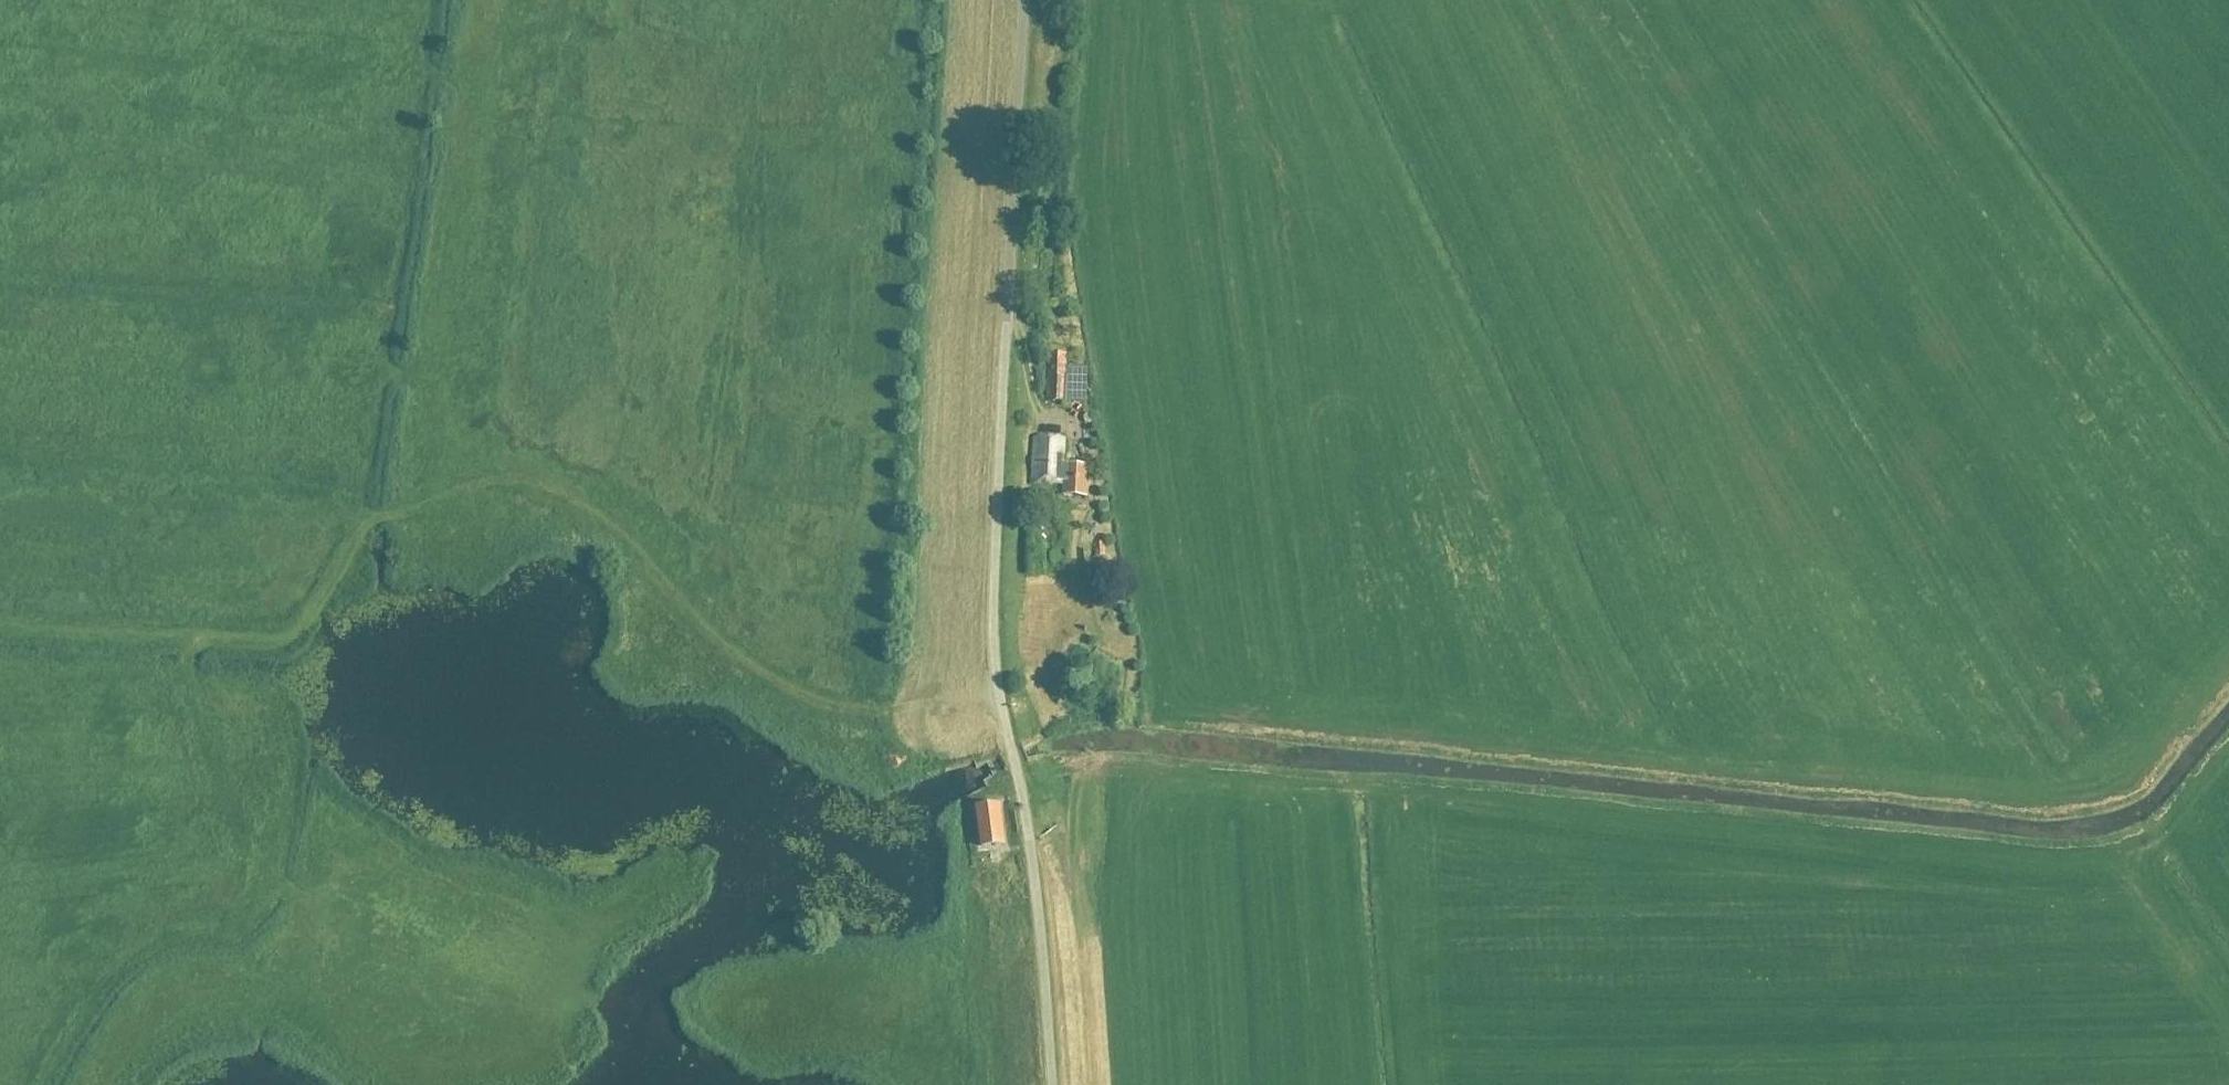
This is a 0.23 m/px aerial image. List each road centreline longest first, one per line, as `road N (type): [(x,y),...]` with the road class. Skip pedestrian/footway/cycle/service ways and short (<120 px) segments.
road 1 (unclassified): [(1051,1084),(1036,905),(992,608),(1025,0)]

